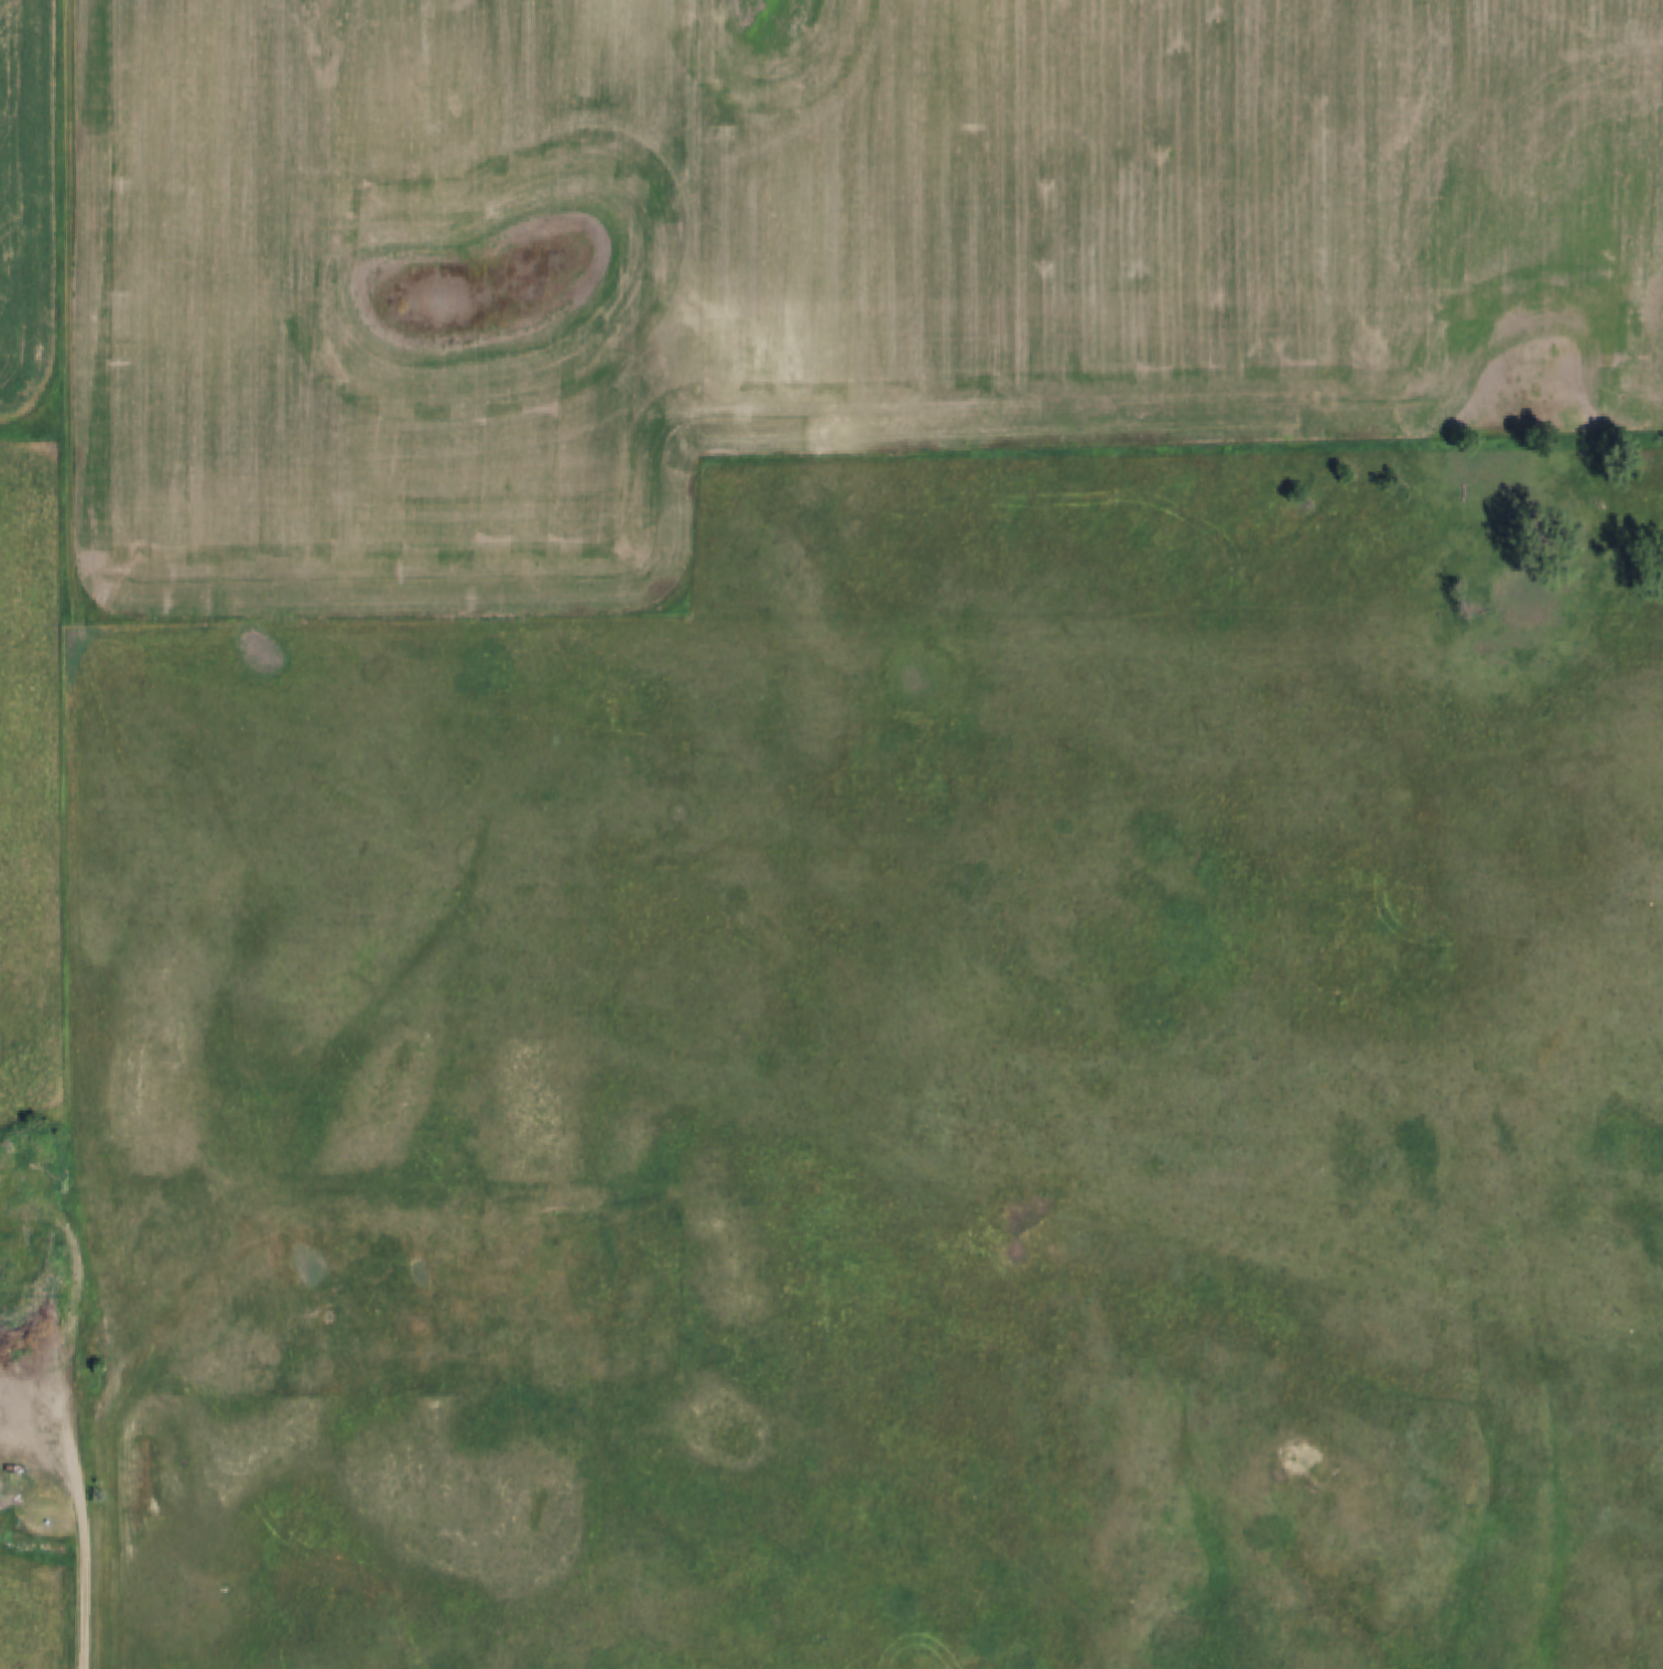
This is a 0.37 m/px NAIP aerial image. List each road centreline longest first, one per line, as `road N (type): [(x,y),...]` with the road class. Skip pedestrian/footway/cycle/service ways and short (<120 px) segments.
road 1 (track): [(65,1242),(70,0)]

